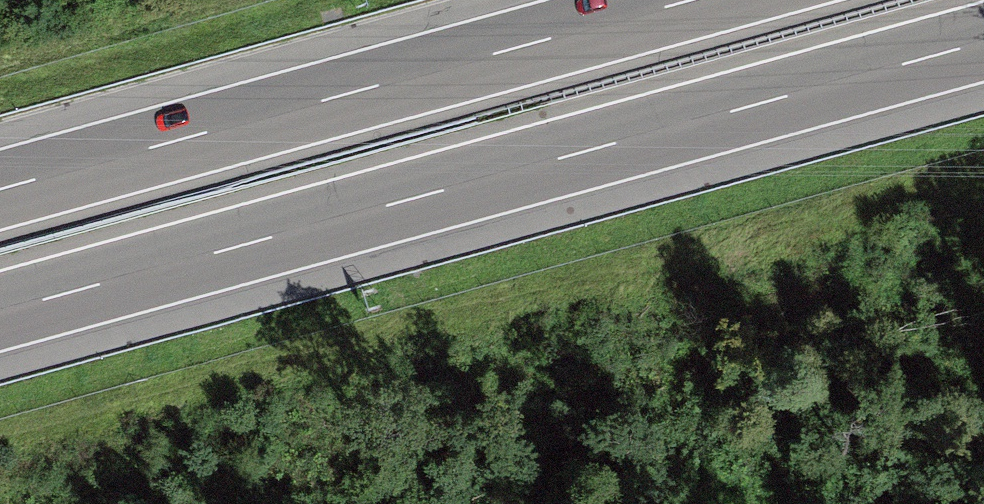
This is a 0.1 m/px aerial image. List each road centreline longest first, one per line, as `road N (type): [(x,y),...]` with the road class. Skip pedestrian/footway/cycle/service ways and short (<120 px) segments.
road 1 (motorway): [(0,312),(983,43)]
road 2 (motorway): [(689,0),(0,189)]

